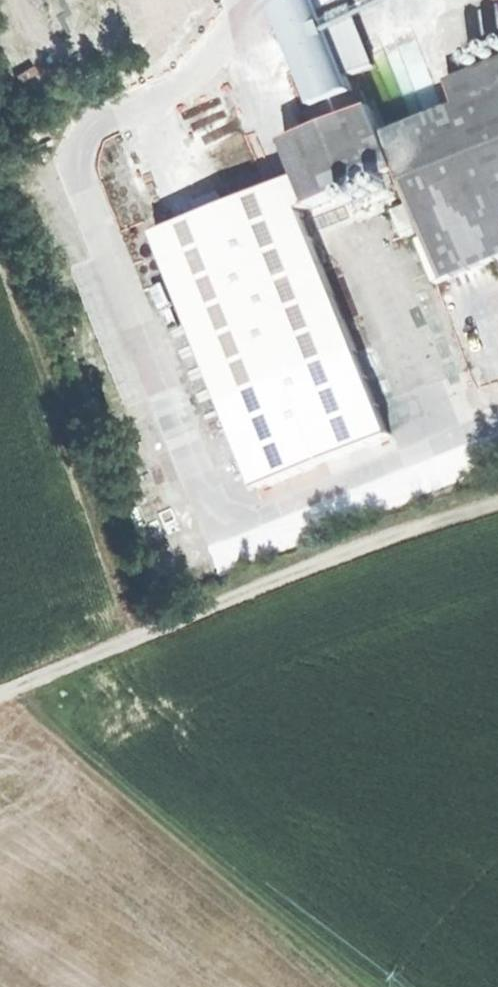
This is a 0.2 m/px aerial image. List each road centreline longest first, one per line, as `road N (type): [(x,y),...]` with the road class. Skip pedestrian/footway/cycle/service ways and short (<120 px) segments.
road 1 (track): [(0,703),(394,539),(497,508)]
road 2 (track): [(363,986),(20,693)]
road 3 (track): [(0,211),(147,635)]

